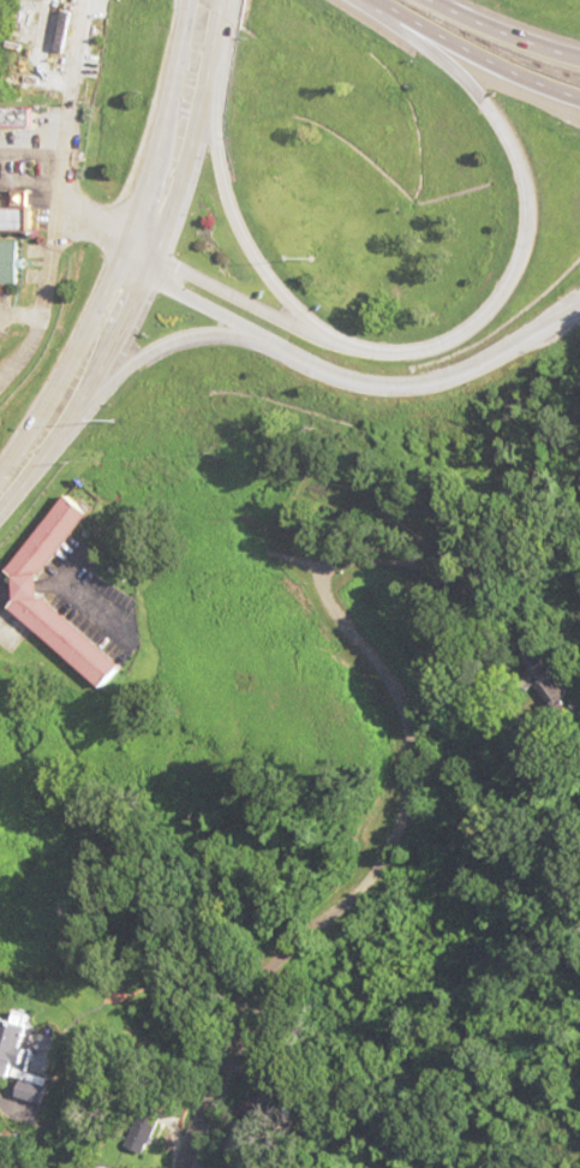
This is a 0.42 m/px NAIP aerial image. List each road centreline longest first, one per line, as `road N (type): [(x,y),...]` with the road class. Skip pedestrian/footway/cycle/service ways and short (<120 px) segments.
road 1 (motorway): [(414,31),(501,120),(538,192),(542,232),(532,282),(515,318),(478,351),(430,367),(382,362),(330,344),(250,239),(201,101)]
road 2 (residential): [(192,1167),(285,961),(395,876),(417,777),(405,704),(315,580)]
road 3 (motorway): [(144,254),(197,299),(274,347),(402,395),(464,393),(525,370),(579,327)]
road 4 (secondary): [(0,496),(92,367),(144,254)]
road 5 (motorway): [(366,0),(414,31),(579,107)]
road 6 (primary): [(144,254),(201,101),(214,29)]
road 7 (motorway): [(65,410),(149,356),(183,345),(244,339),(274,347)]
road 8 (motorway): [(330,344),(144,254)]
road 9 (motorway): [(579,66),(431,0)]

